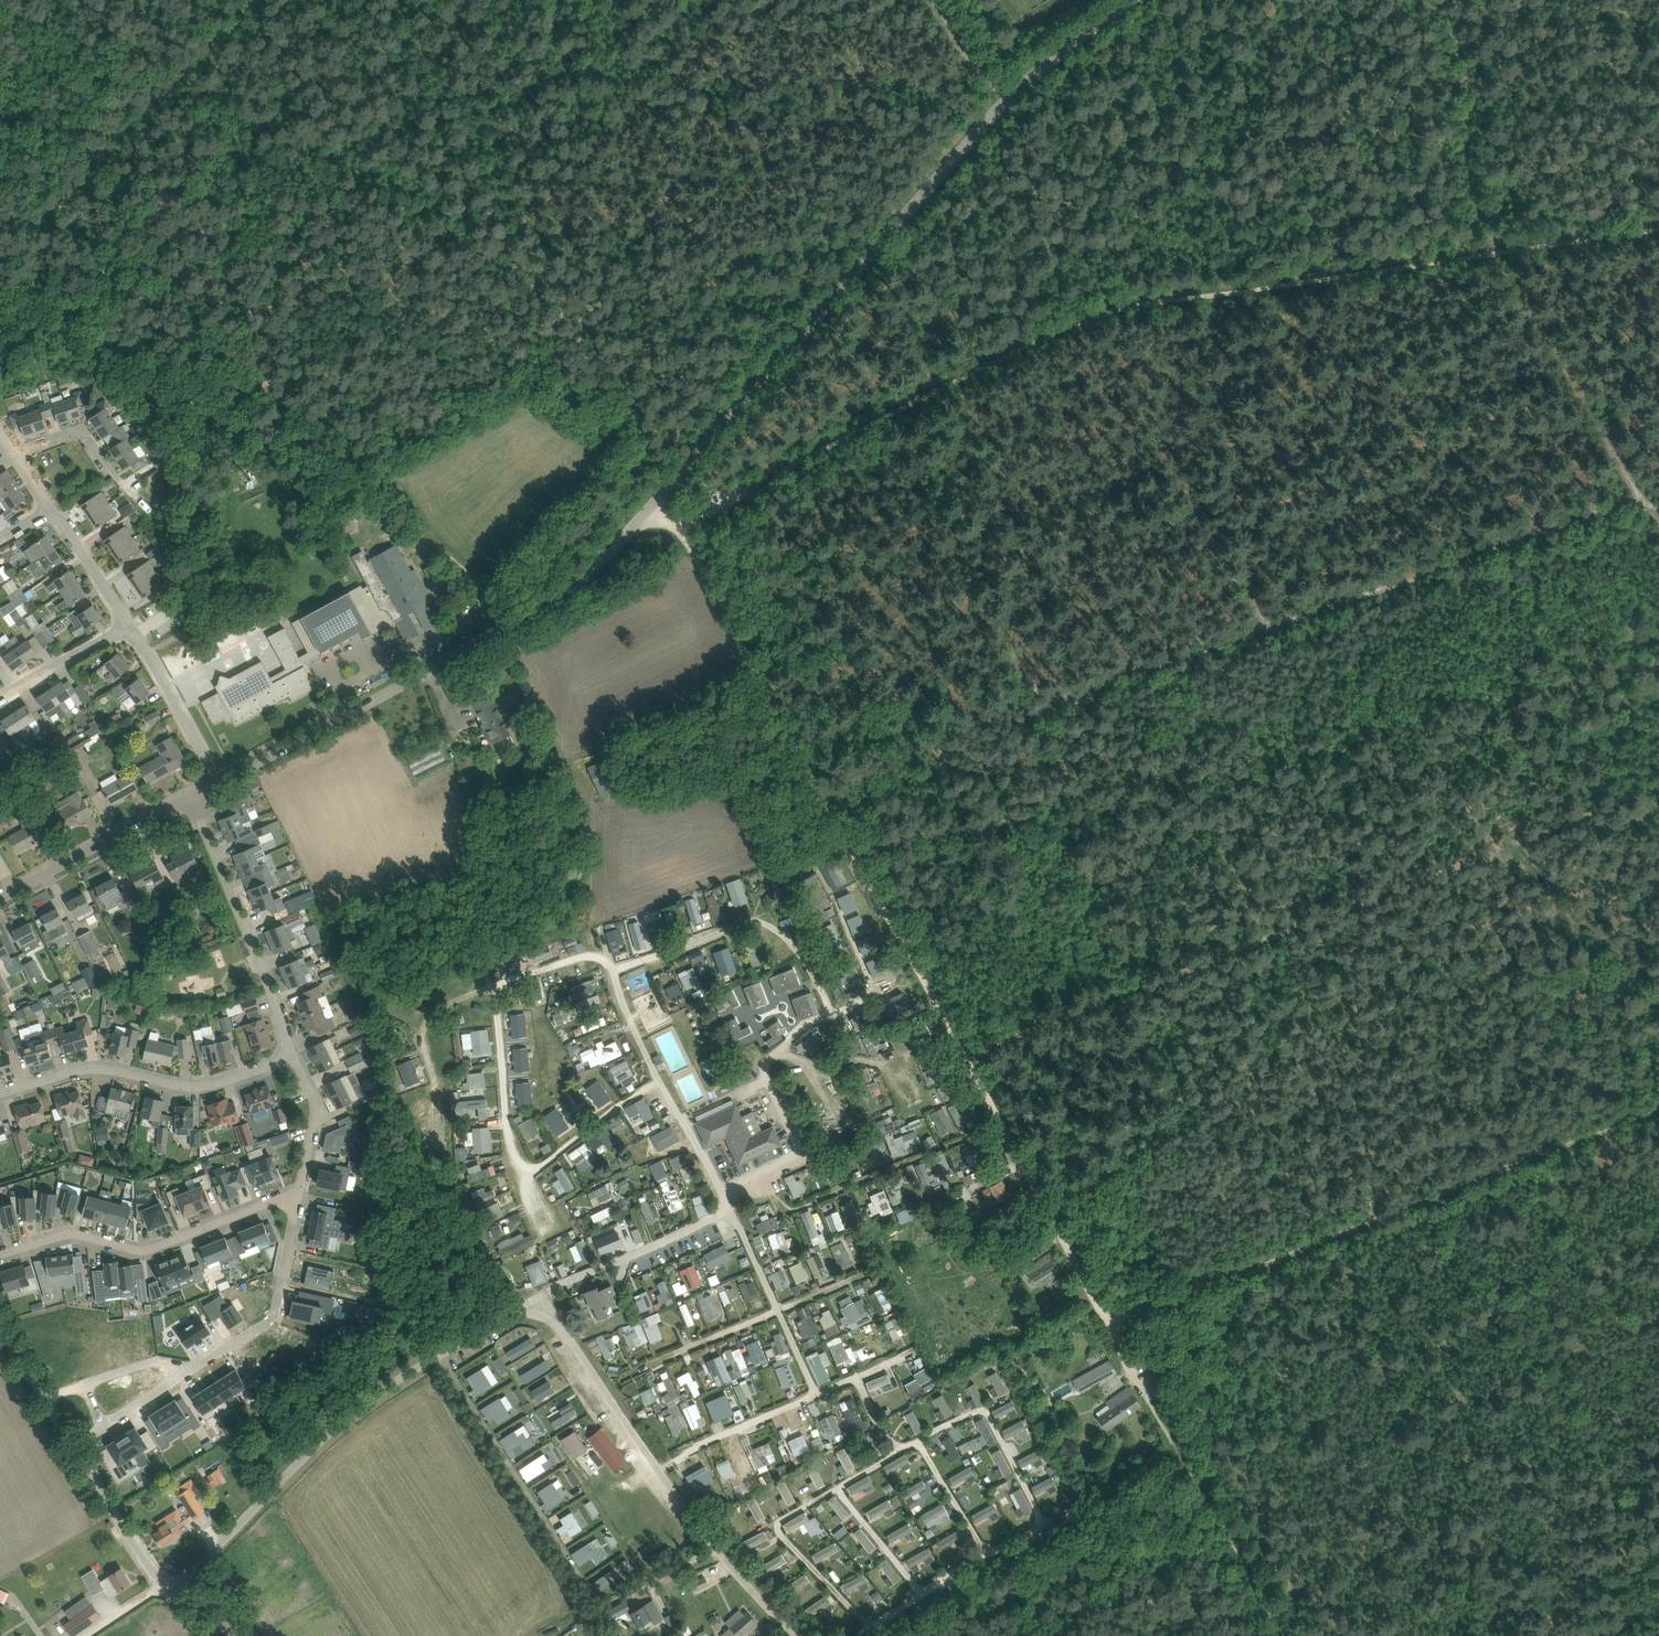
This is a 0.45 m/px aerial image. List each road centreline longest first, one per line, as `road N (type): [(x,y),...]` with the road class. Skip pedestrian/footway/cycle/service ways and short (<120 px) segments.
road 1 (tertiary): [(221,782),(561,589),(655,506),(994,100),(1121,0)]
road 2 (unclassified): [(796,1635),(539,1300),(428,1360),(344,1419),(196,1568),(164,1589)]
road 3 (track): [(1658,787),(966,1057)]
road 4 (track): [(1110,1325),(1658,1111)]
road 5 (track): [(945,388),(1119,310),(1503,254)]
road 6 (track): [(1110,1325),(853,851)]
road 7 (track): [(1269,622),(1641,489)]
road 8 (track): [(449,1348),(438,1372),(368,1421),(280,1505),(365,1635)]
road 9 (track): [(853,851),(678,524)]
road 10 (unclassified): [(164,1589),(0,1312)]
road 11 (residential): [(0,1255),(74,1233),(145,1251),(298,1194)]
road 12 (residential): [(0,1094),(95,1068),(209,1086),(292,1052)]
road 13 (track): [(678,524),(945,388)]
road 14 (residential): [(292,1052),(192,798)]
road 15 (track): [(1233,1546),(1110,1325)]
road 16 (residential): [(298,1194),(268,1323),(190,1371)]
road 17 (tertiary): [(0,904),(192,798)]
road 18 (track): [(104,155),(253,0)]
road 19 (track): [(1250,506),(1226,294)]
road 20 (track): [(1085,680),(1269,622)]
road 21 (unclassified): [(221,782),(129,624)]
road 22 (track): [(1503,254),(1658,231)]
road 23 (track): [(1503,254),(1579,391)]
road 24 (residential): [(190,1371),(159,1359),(86,1383),(101,1426)]
road 25 (residential): [(298,1194),(315,1104),(292,1052)]
road 26 (unclassified): [(0,697),(129,624)]
road 27 (unclassified): [(129,624),(54,509)]
road 28 (unclassified): [(112,473),(80,428),(16,453)]

